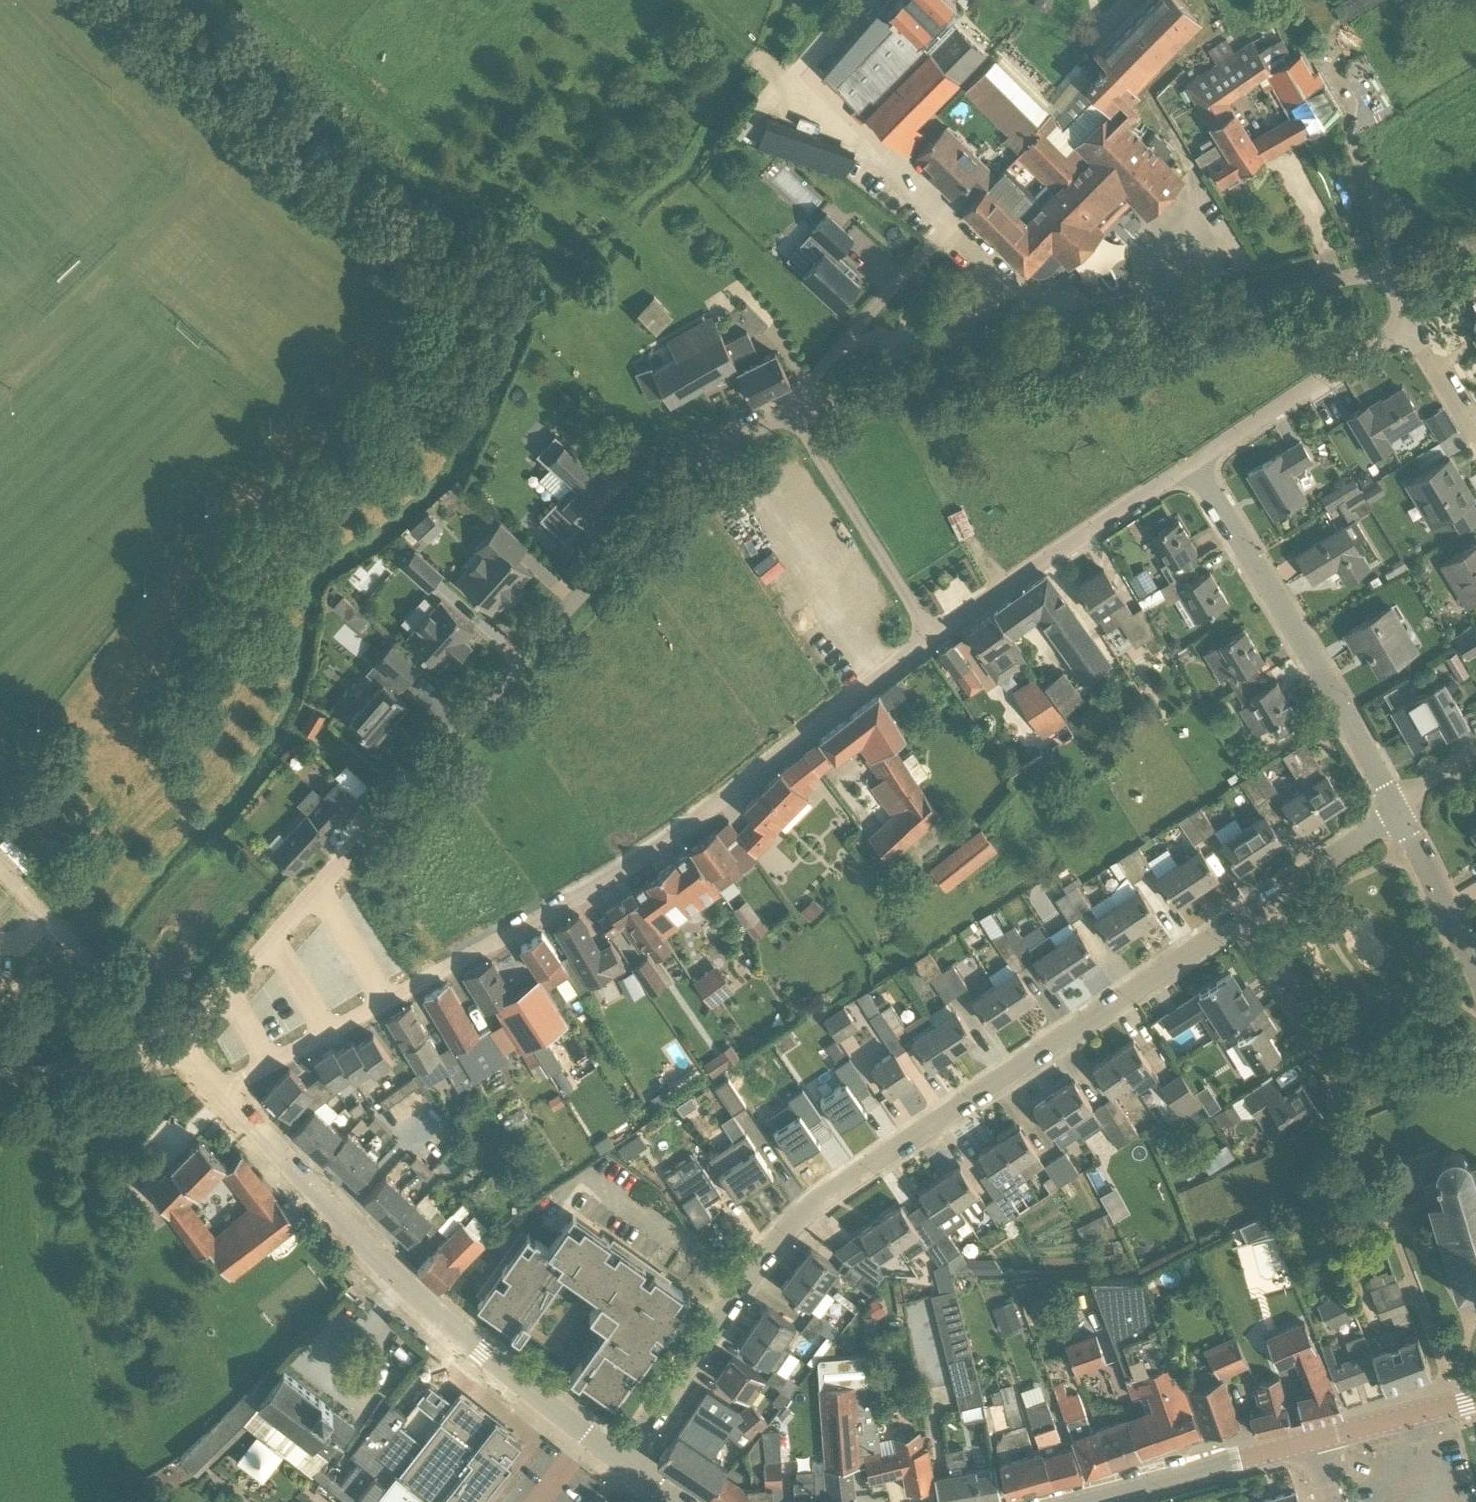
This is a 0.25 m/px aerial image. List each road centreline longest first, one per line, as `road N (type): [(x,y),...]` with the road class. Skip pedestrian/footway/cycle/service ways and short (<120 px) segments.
road 1 (residential): [(319,890),(687,479),(750,430),(792,412)]
road 2 (residential): [(384,1002),(616,878),(928,636)]
road 3 (residential): [(735,1296),(765,1254),(834,1188),(1238,924)]
road 4 (residential): [(792,412),(1394,270)]
road 5 (residential): [(624,1464),(467,1354),(331,1223),(220,1096)]
road 6 (residential): [(1400,811),(1193,465)]
road 7 (residential): [(928,636),(1193,465)]
road 8 (residential): [(928,636),(792,412)]
road 9 (residential): [(1193,465),(1404,320)]
road 10 (tertiary): [(1068,1501),(1314,1443)]
road 11 (residential): [(178,1048),(319,890)]
road 12 (residential): [(1333,1104),(1324,1064),(1238,924)]
road 13 (residential): [(624,1464),(735,1296)]
road 14 (residential): [(1238,924),(1400,811)]
road 15 (residential): [(584,1184),(685,1247),(704,1278),(735,1296)]
road 16 (residential): [(220,1096),(384,1002)]
road 17 (unclassified): [(178,1048),(153,1060),(0,1078)]
road 18 (residential): [(1475,972),(1400,811)]
road 19 (tertiary): [(1314,1443),(1475,1399)]
road 20 (residential): [(1475,447),(1404,320)]
road 21 (residential): [(384,1002),(319,890)]

